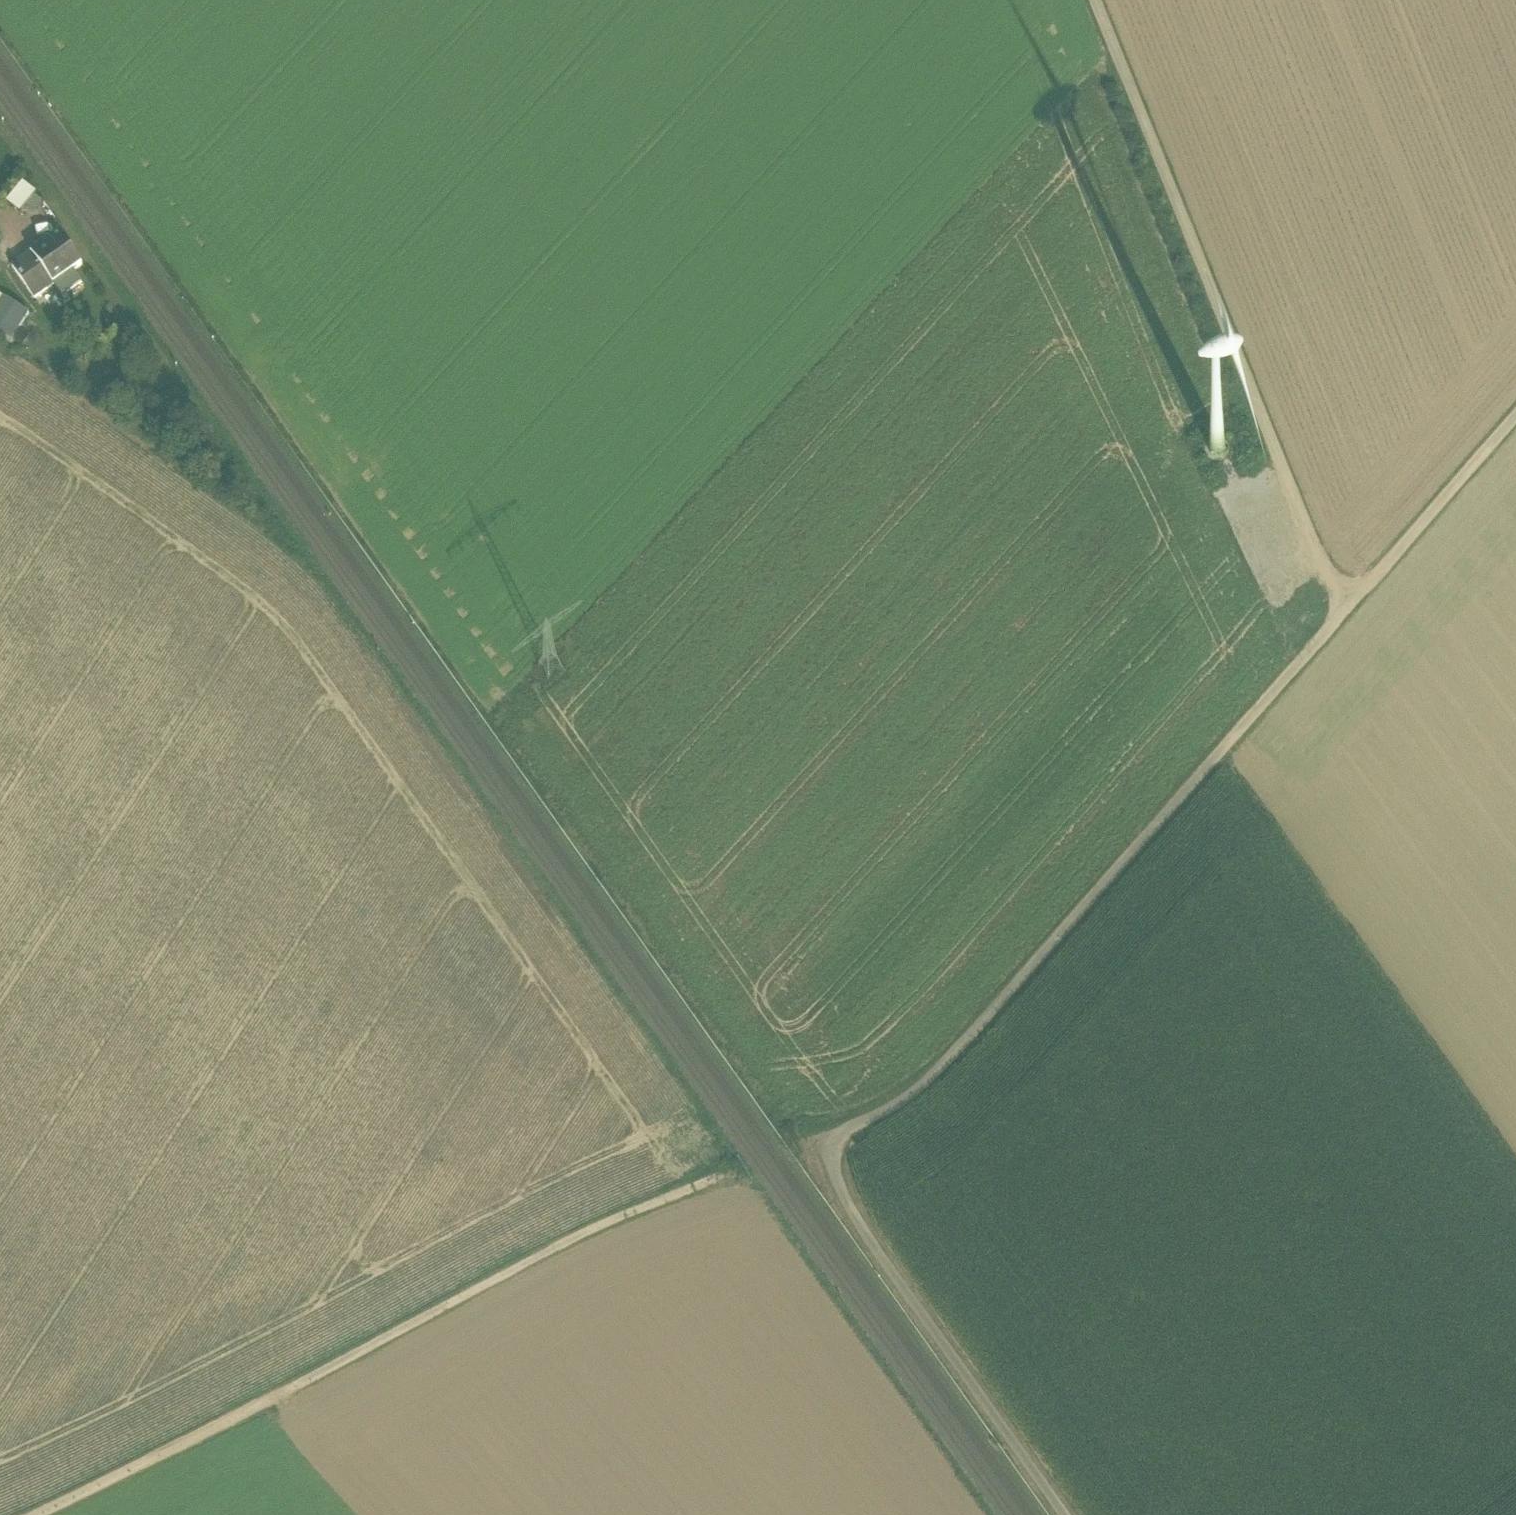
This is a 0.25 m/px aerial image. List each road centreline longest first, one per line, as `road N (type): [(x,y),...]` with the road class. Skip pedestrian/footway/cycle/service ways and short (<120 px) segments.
road 1 (track): [(1344,610),(910,1100),(823,1142),(849,1198),(1066,1514)]
road 2 (track): [(730,1194),(399,1357),(41,1514)]
road 3 (track): [(1344,610),(1097,0)]
road 4 (track): [(1515,409),(1344,610)]

